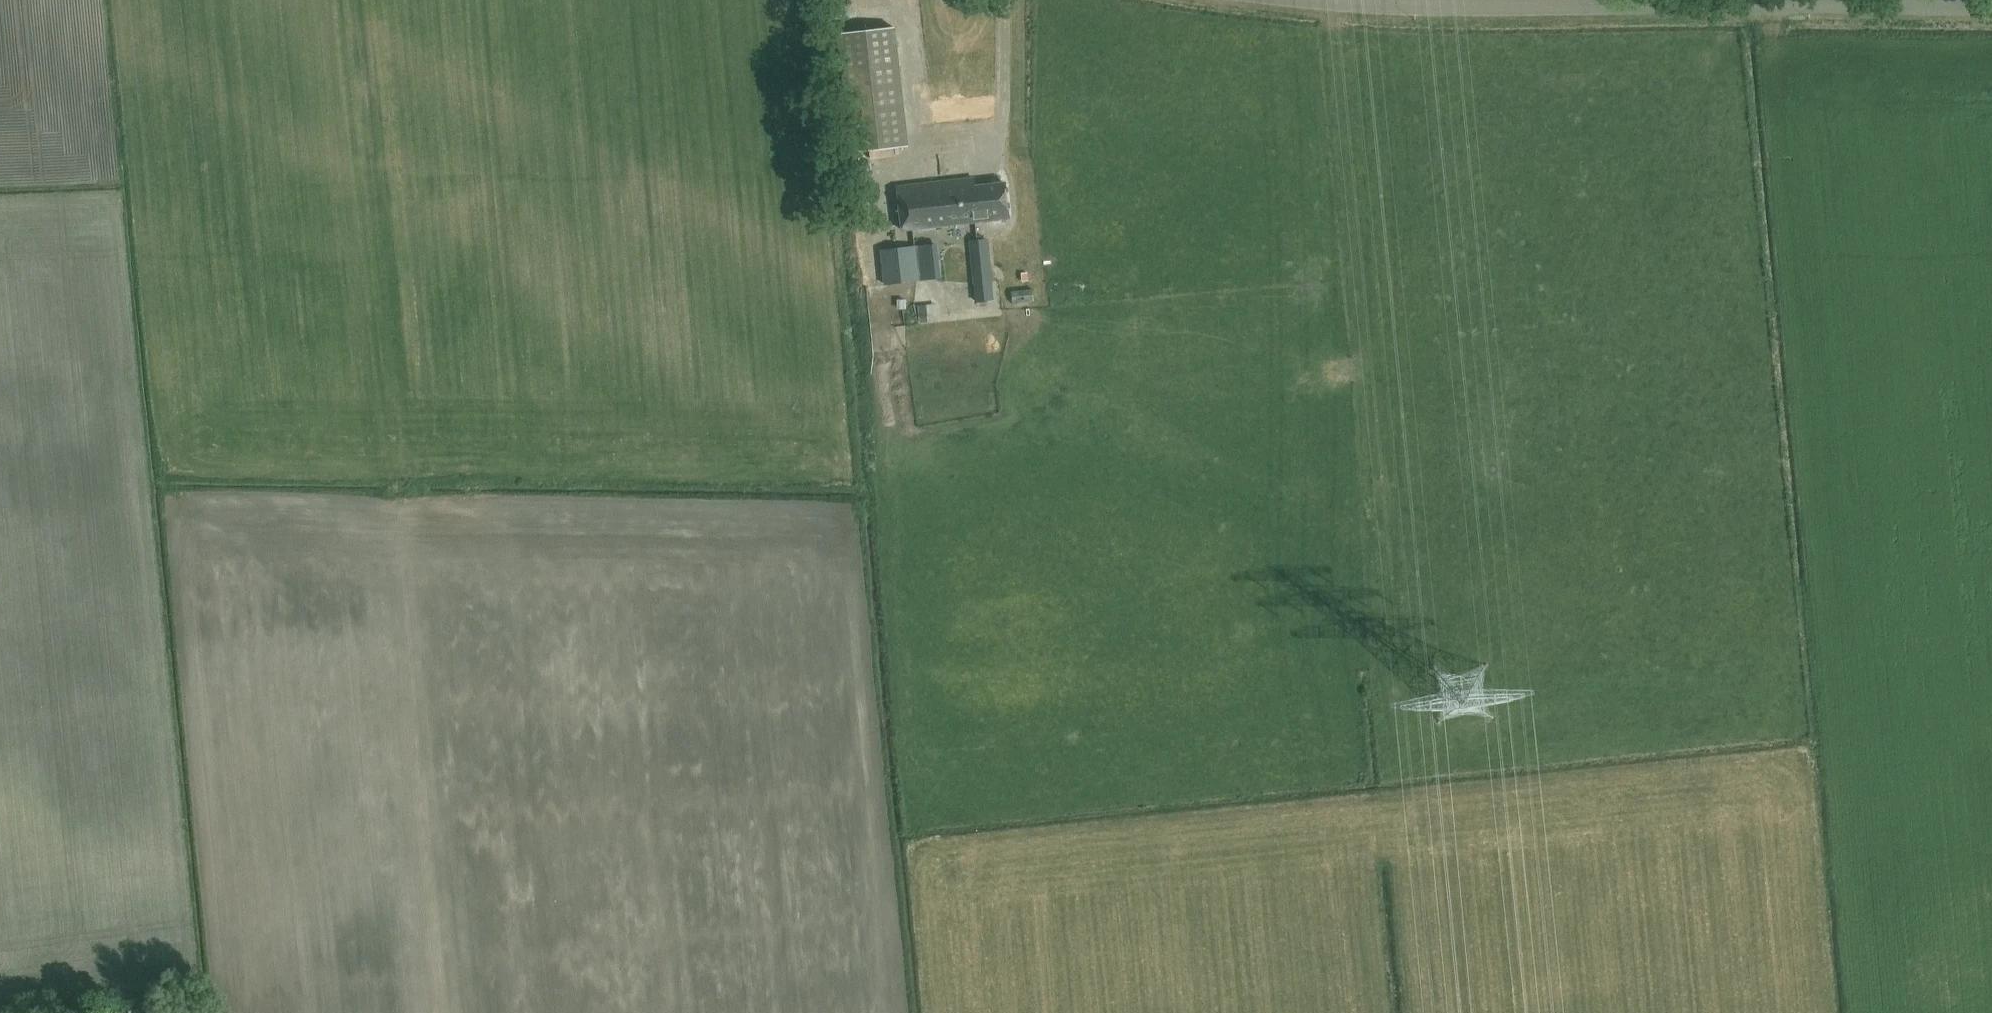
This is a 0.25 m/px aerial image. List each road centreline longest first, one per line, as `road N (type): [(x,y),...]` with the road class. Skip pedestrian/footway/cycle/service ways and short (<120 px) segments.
road 1 (unclassified): [(1991,6),(1332,0)]

